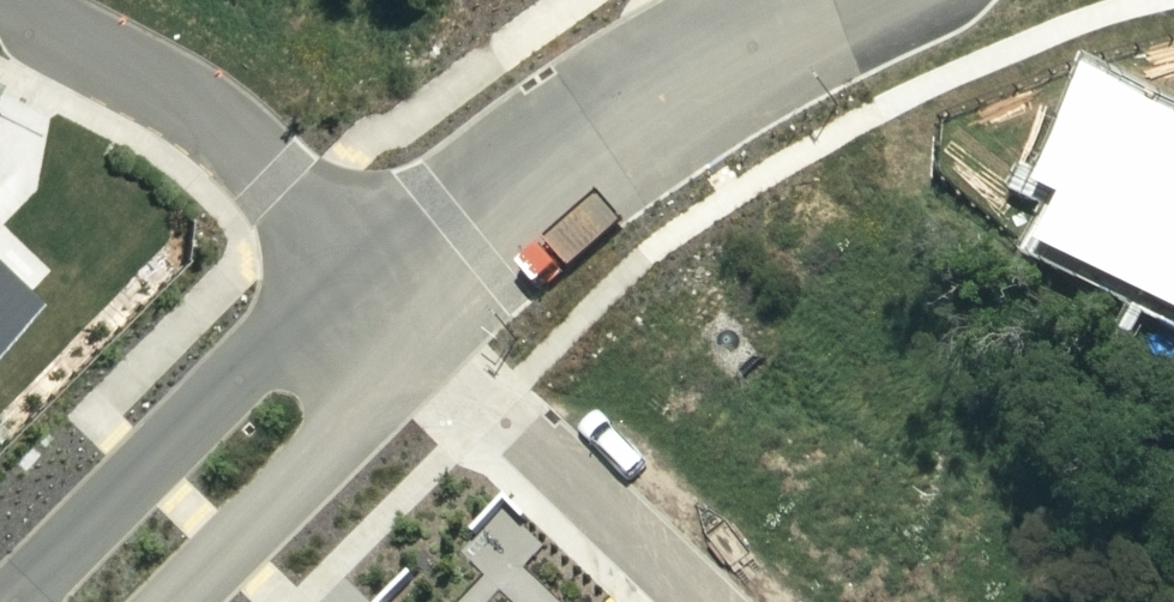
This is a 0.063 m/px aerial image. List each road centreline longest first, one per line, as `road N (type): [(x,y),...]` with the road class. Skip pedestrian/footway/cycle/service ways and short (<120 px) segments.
road 1 (residential): [(749,0),(788,66),(543,236),(442,329)]
road 2 (residential): [(12,601),(368,258)]
road 3 (residential): [(368,258),(533,127),(738,0)]
road 4 (residential): [(16,0),(171,84),(263,157),(368,258)]
road 5 (residential): [(442,329),(169,601)]
road 6 (track): [(442,329),(583,528),(659,601)]
road 7 (track): [(891,0),(788,66)]

